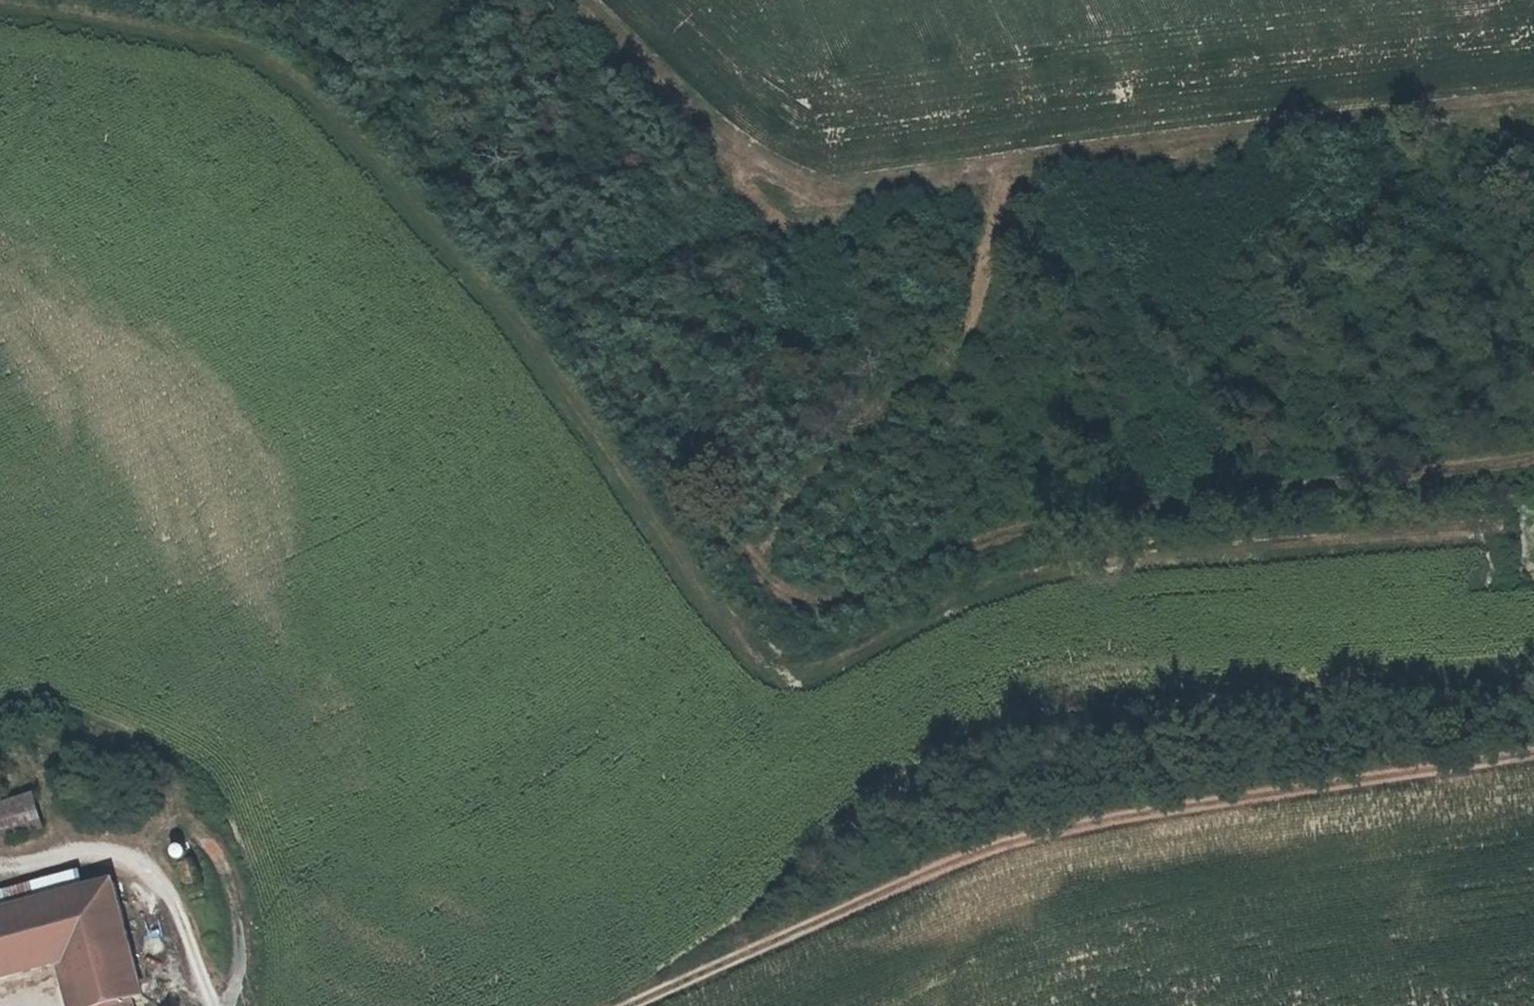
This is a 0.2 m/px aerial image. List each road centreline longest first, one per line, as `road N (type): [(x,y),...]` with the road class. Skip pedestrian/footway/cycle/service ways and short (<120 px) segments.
road 1 (track): [(1533,760),(1045,836),(642,1005)]
road 2 (track): [(213,1005),(166,885),(127,861),(69,858),(0,871)]

